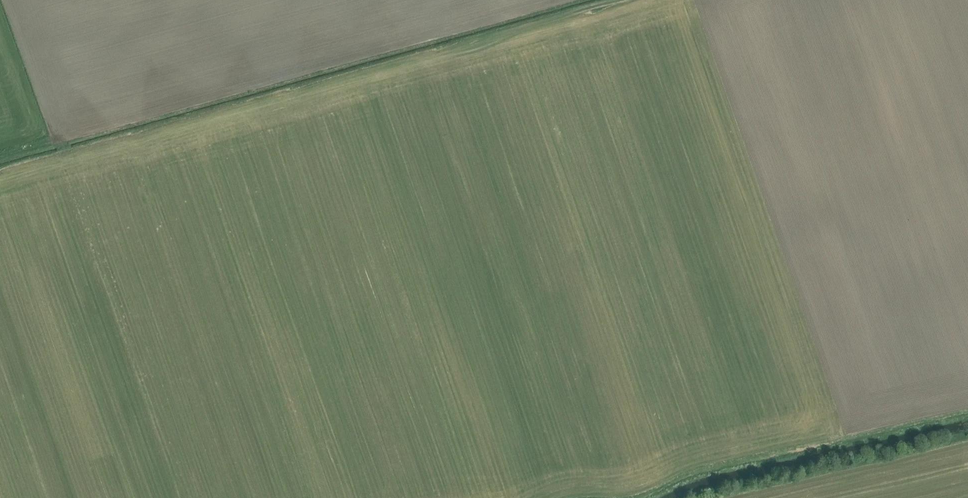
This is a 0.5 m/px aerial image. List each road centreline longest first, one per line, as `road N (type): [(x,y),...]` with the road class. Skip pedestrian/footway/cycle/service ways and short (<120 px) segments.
road 1 (track): [(624,0),(64,157),(54,141),(0,155)]

